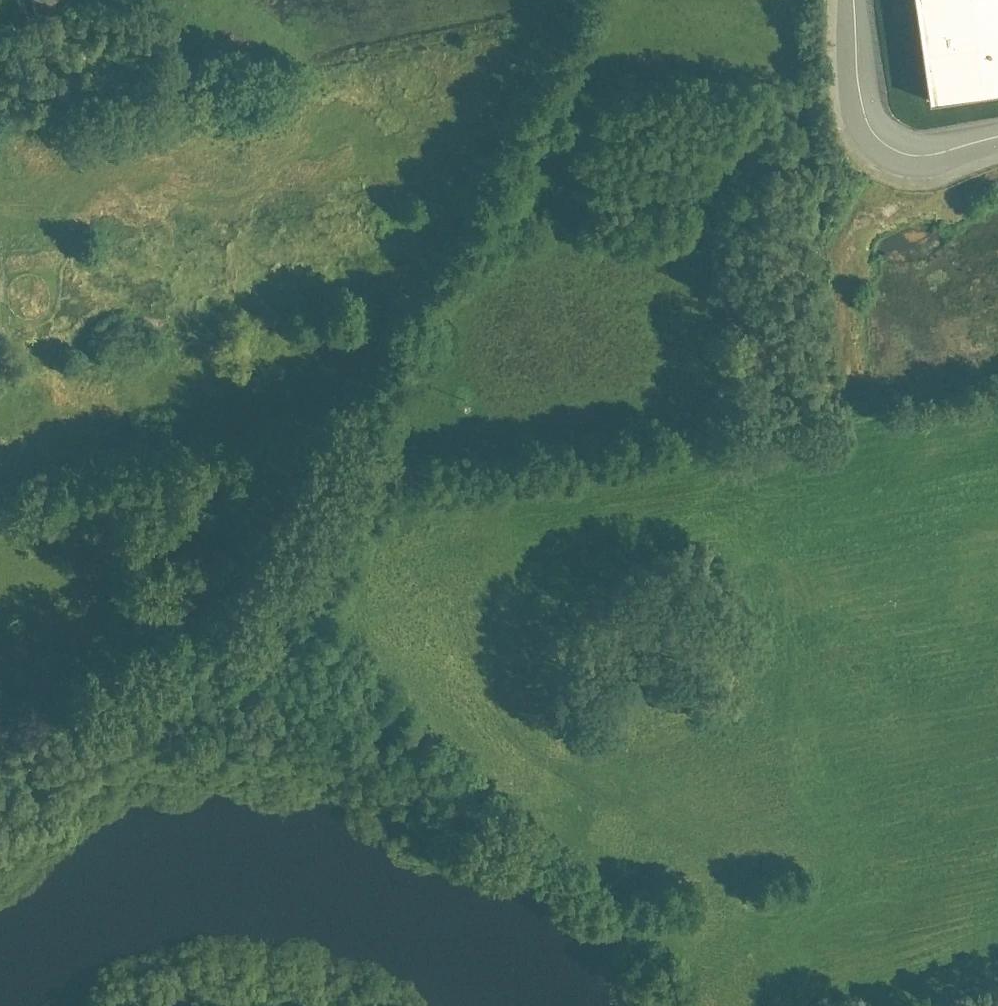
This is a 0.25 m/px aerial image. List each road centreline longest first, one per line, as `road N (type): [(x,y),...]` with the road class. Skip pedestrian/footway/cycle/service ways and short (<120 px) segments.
road 1 (residential): [(853,0),(857,69),(872,129),(912,154),(997,134)]

